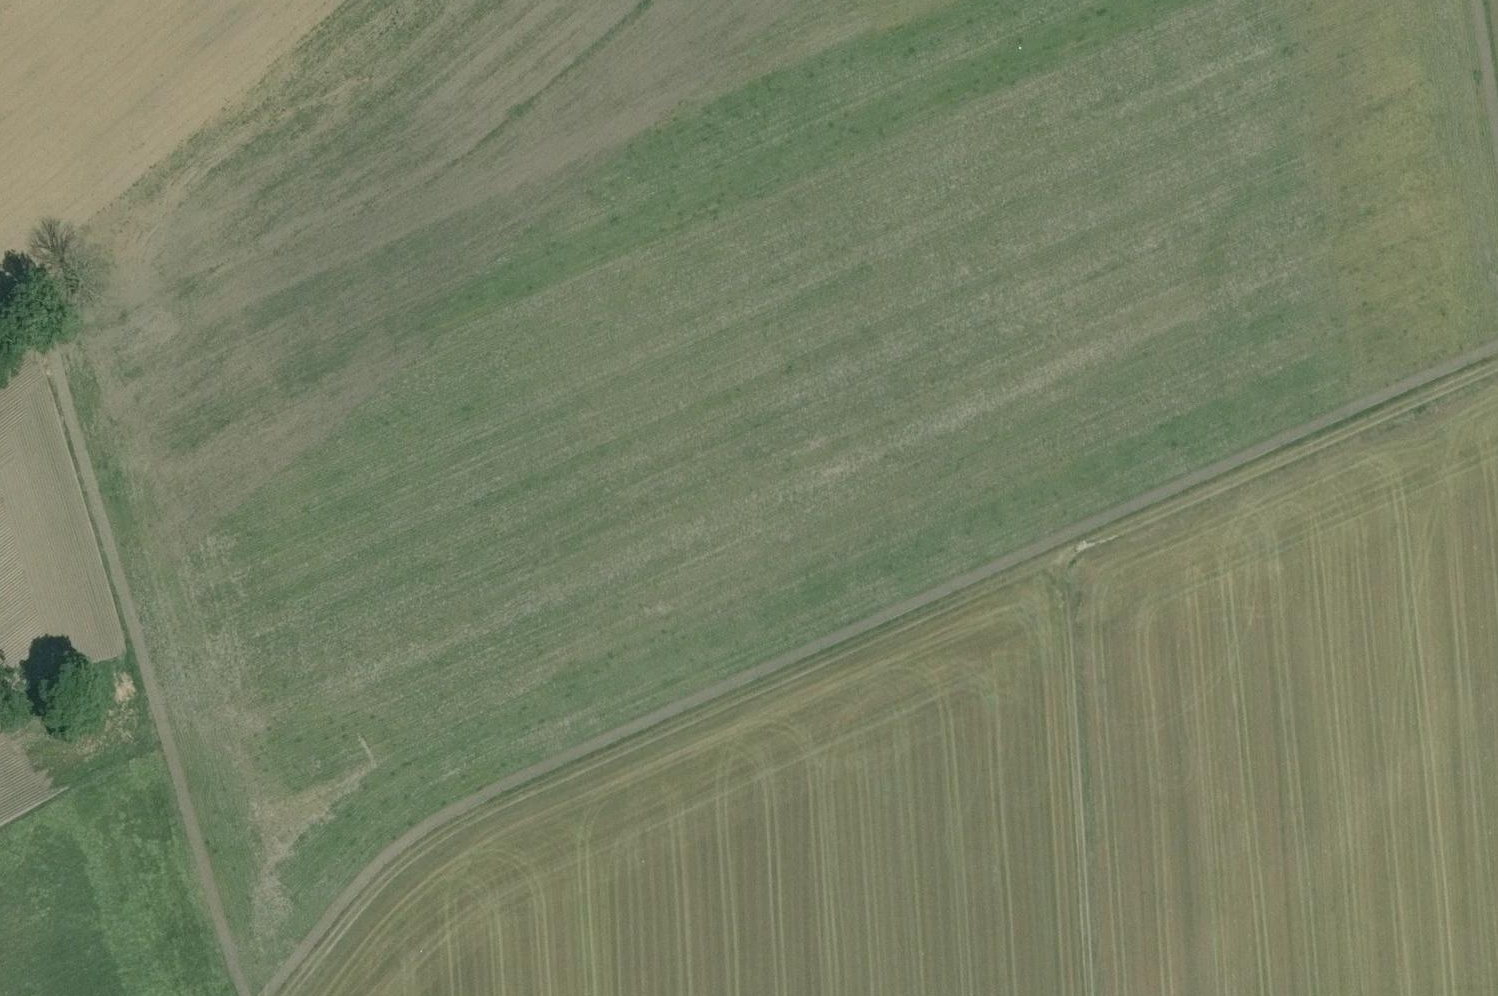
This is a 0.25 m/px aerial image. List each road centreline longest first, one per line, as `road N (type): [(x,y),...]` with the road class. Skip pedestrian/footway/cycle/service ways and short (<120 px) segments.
road 1 (track): [(1497,367),(443,833),(394,874),(287,995)]
road 2 (track): [(1065,557),(1091,995)]

